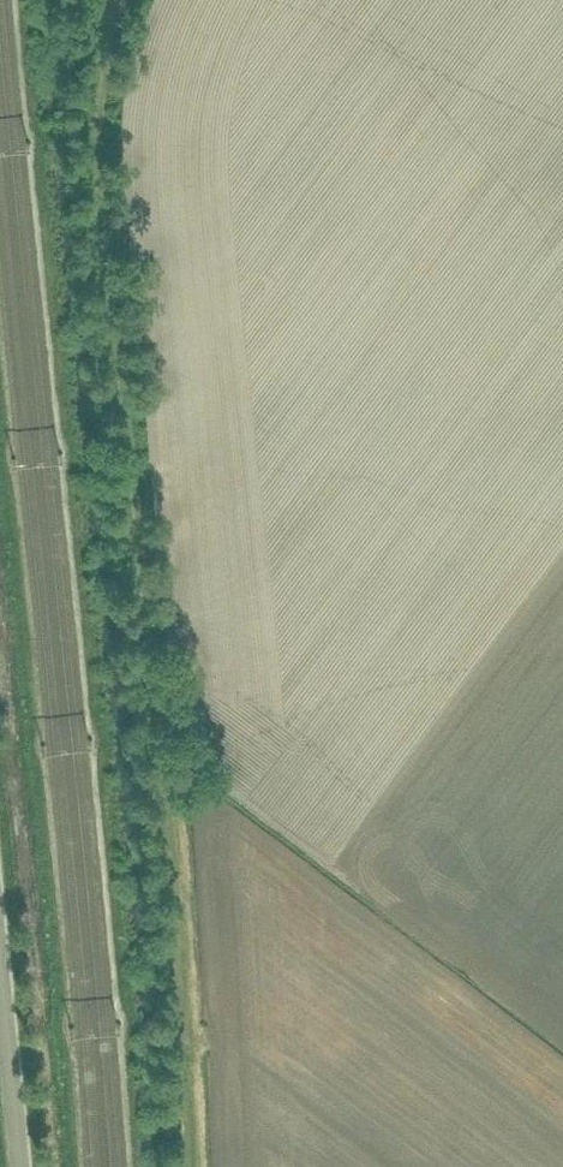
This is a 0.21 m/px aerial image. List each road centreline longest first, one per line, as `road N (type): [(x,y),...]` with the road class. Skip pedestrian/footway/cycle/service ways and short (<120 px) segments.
road 1 (track): [(187,1166),(174,869),(97,164),(113,0)]
road 2 (unclassified): [(19,1166),(0,969)]

